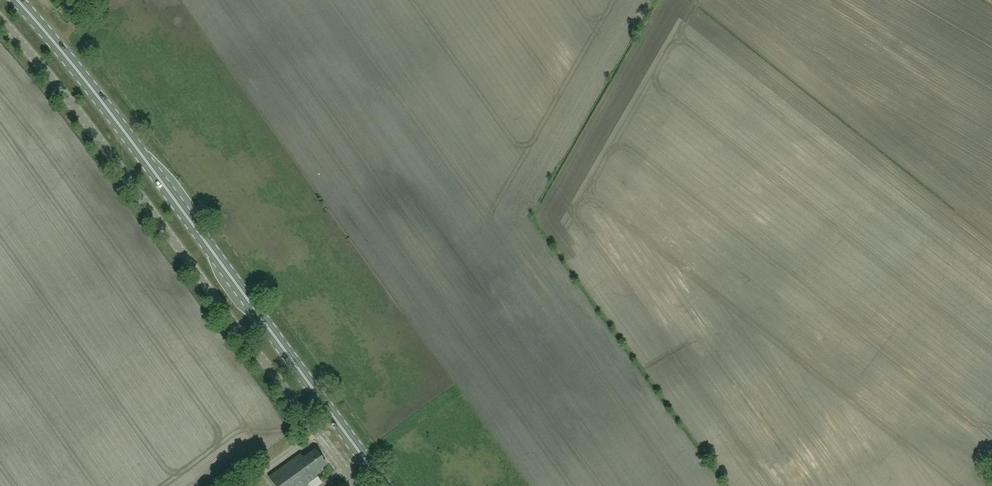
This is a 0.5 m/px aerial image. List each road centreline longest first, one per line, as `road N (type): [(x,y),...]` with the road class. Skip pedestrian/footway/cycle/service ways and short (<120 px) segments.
road 1 (primary): [(386,485),(159,176),(18,0)]
road 2 (unclassified): [(356,485),(88,125),(0,20)]

